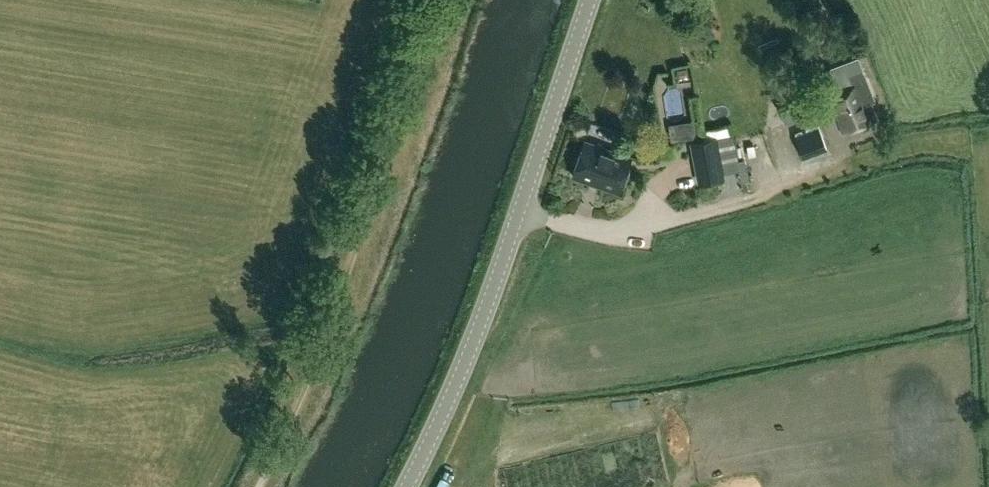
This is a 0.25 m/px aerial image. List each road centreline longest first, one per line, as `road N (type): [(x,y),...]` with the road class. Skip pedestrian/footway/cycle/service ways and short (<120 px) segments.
road 1 (tertiary): [(401,486),(478,325),(593,0)]

